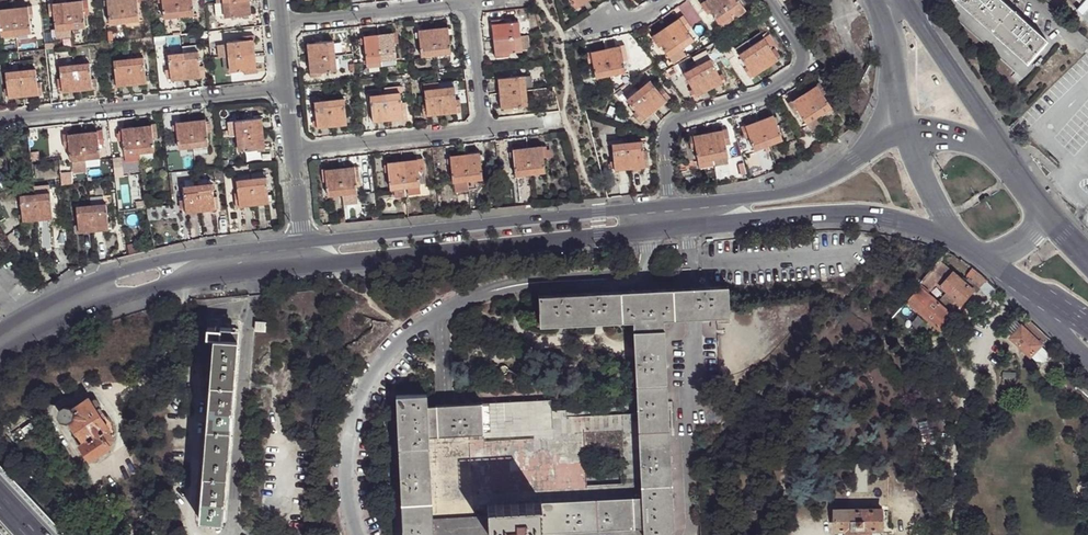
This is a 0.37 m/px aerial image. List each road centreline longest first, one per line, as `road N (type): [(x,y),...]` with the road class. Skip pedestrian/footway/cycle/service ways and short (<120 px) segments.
road 1 (secondary): [(0,348),(97,301),(209,274),(672,231)]
road 2 (secondary): [(670,206),(195,254),(85,284),(0,327)]
road 3 (secondary): [(672,231),(855,217),(931,232),(981,255)]
road 4 (residential): [(670,206),(663,143),(677,124),(762,96),(803,68),(801,47),(767,0)]
road 5 (residential): [(286,89),(0,123)]
road 6 (secondary): [(859,156),(802,188),(670,206)]
road 7 (secondary): [(1003,159),(994,132),(903,1)]
road 8 (secondary): [(905,132),(944,217),(981,255)]

